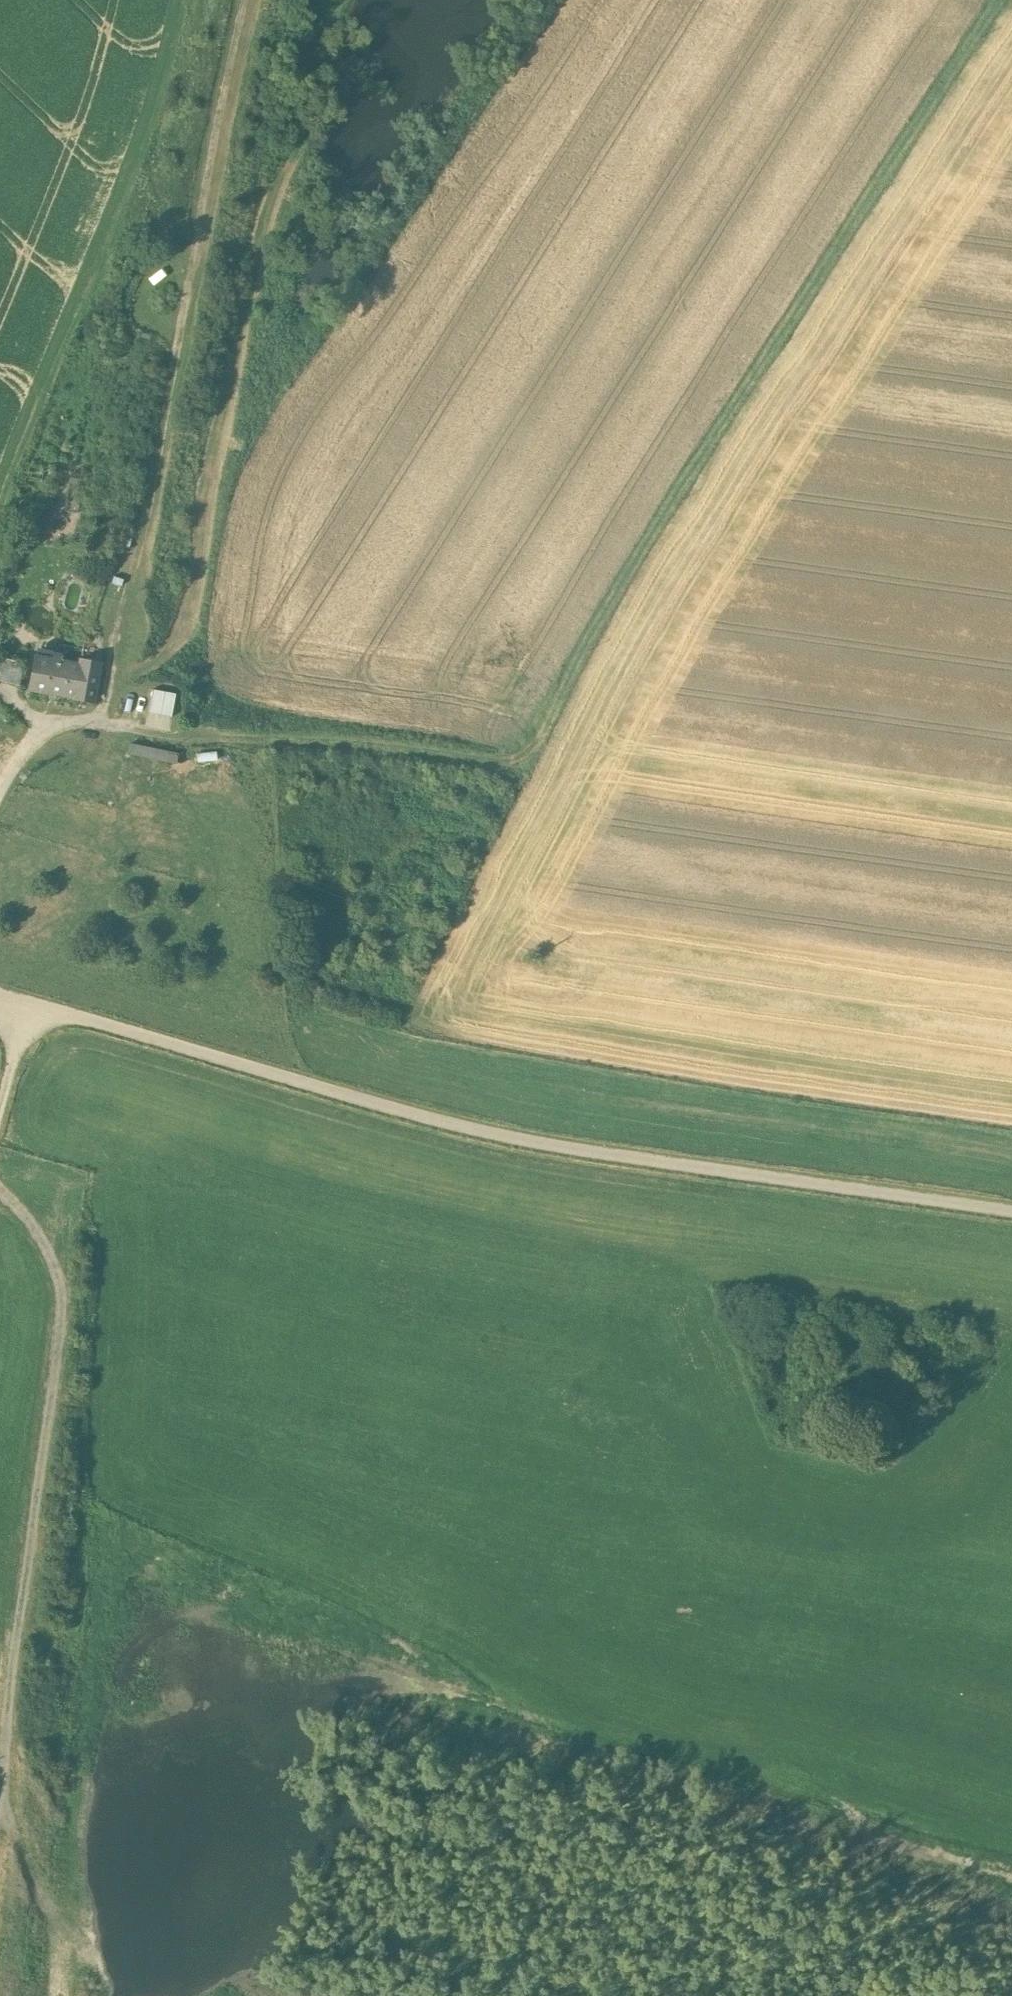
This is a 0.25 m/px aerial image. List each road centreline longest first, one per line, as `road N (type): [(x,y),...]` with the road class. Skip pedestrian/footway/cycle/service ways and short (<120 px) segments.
road 1 (track): [(98,720),(237,743),(479,761),(527,752),(989,0)]
road 2 (unclassified): [(1011,1212),(601,1155),(424,1116),(0,994)]
road 3 (track): [(98,720),(238,0)]
road 4 (track): [(103,693),(142,675),(185,629),(225,382),(286,146),(318,100),(325,52)]
road 5 (track): [(75,1170),(63,1380),(40,1486),(0,1782)]
road 6 (track): [(0,790),(14,758),(49,728),(98,720)]

